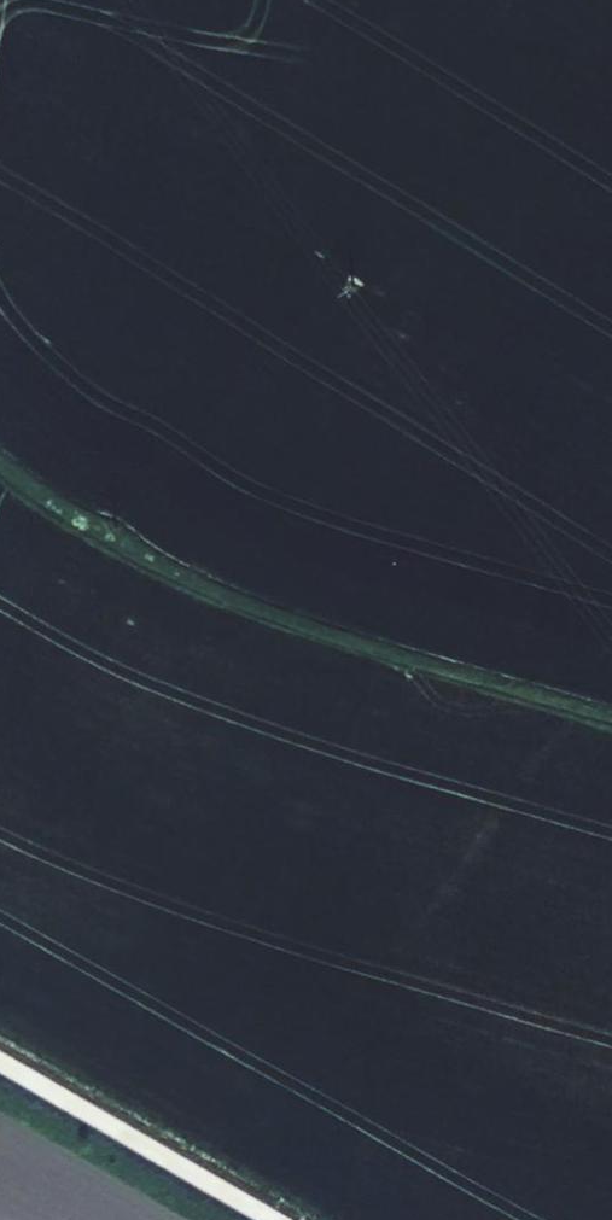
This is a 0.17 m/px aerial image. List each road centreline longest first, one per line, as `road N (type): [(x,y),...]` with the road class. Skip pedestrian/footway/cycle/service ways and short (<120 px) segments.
road 1 (track): [(276,1219),(0,1061)]

